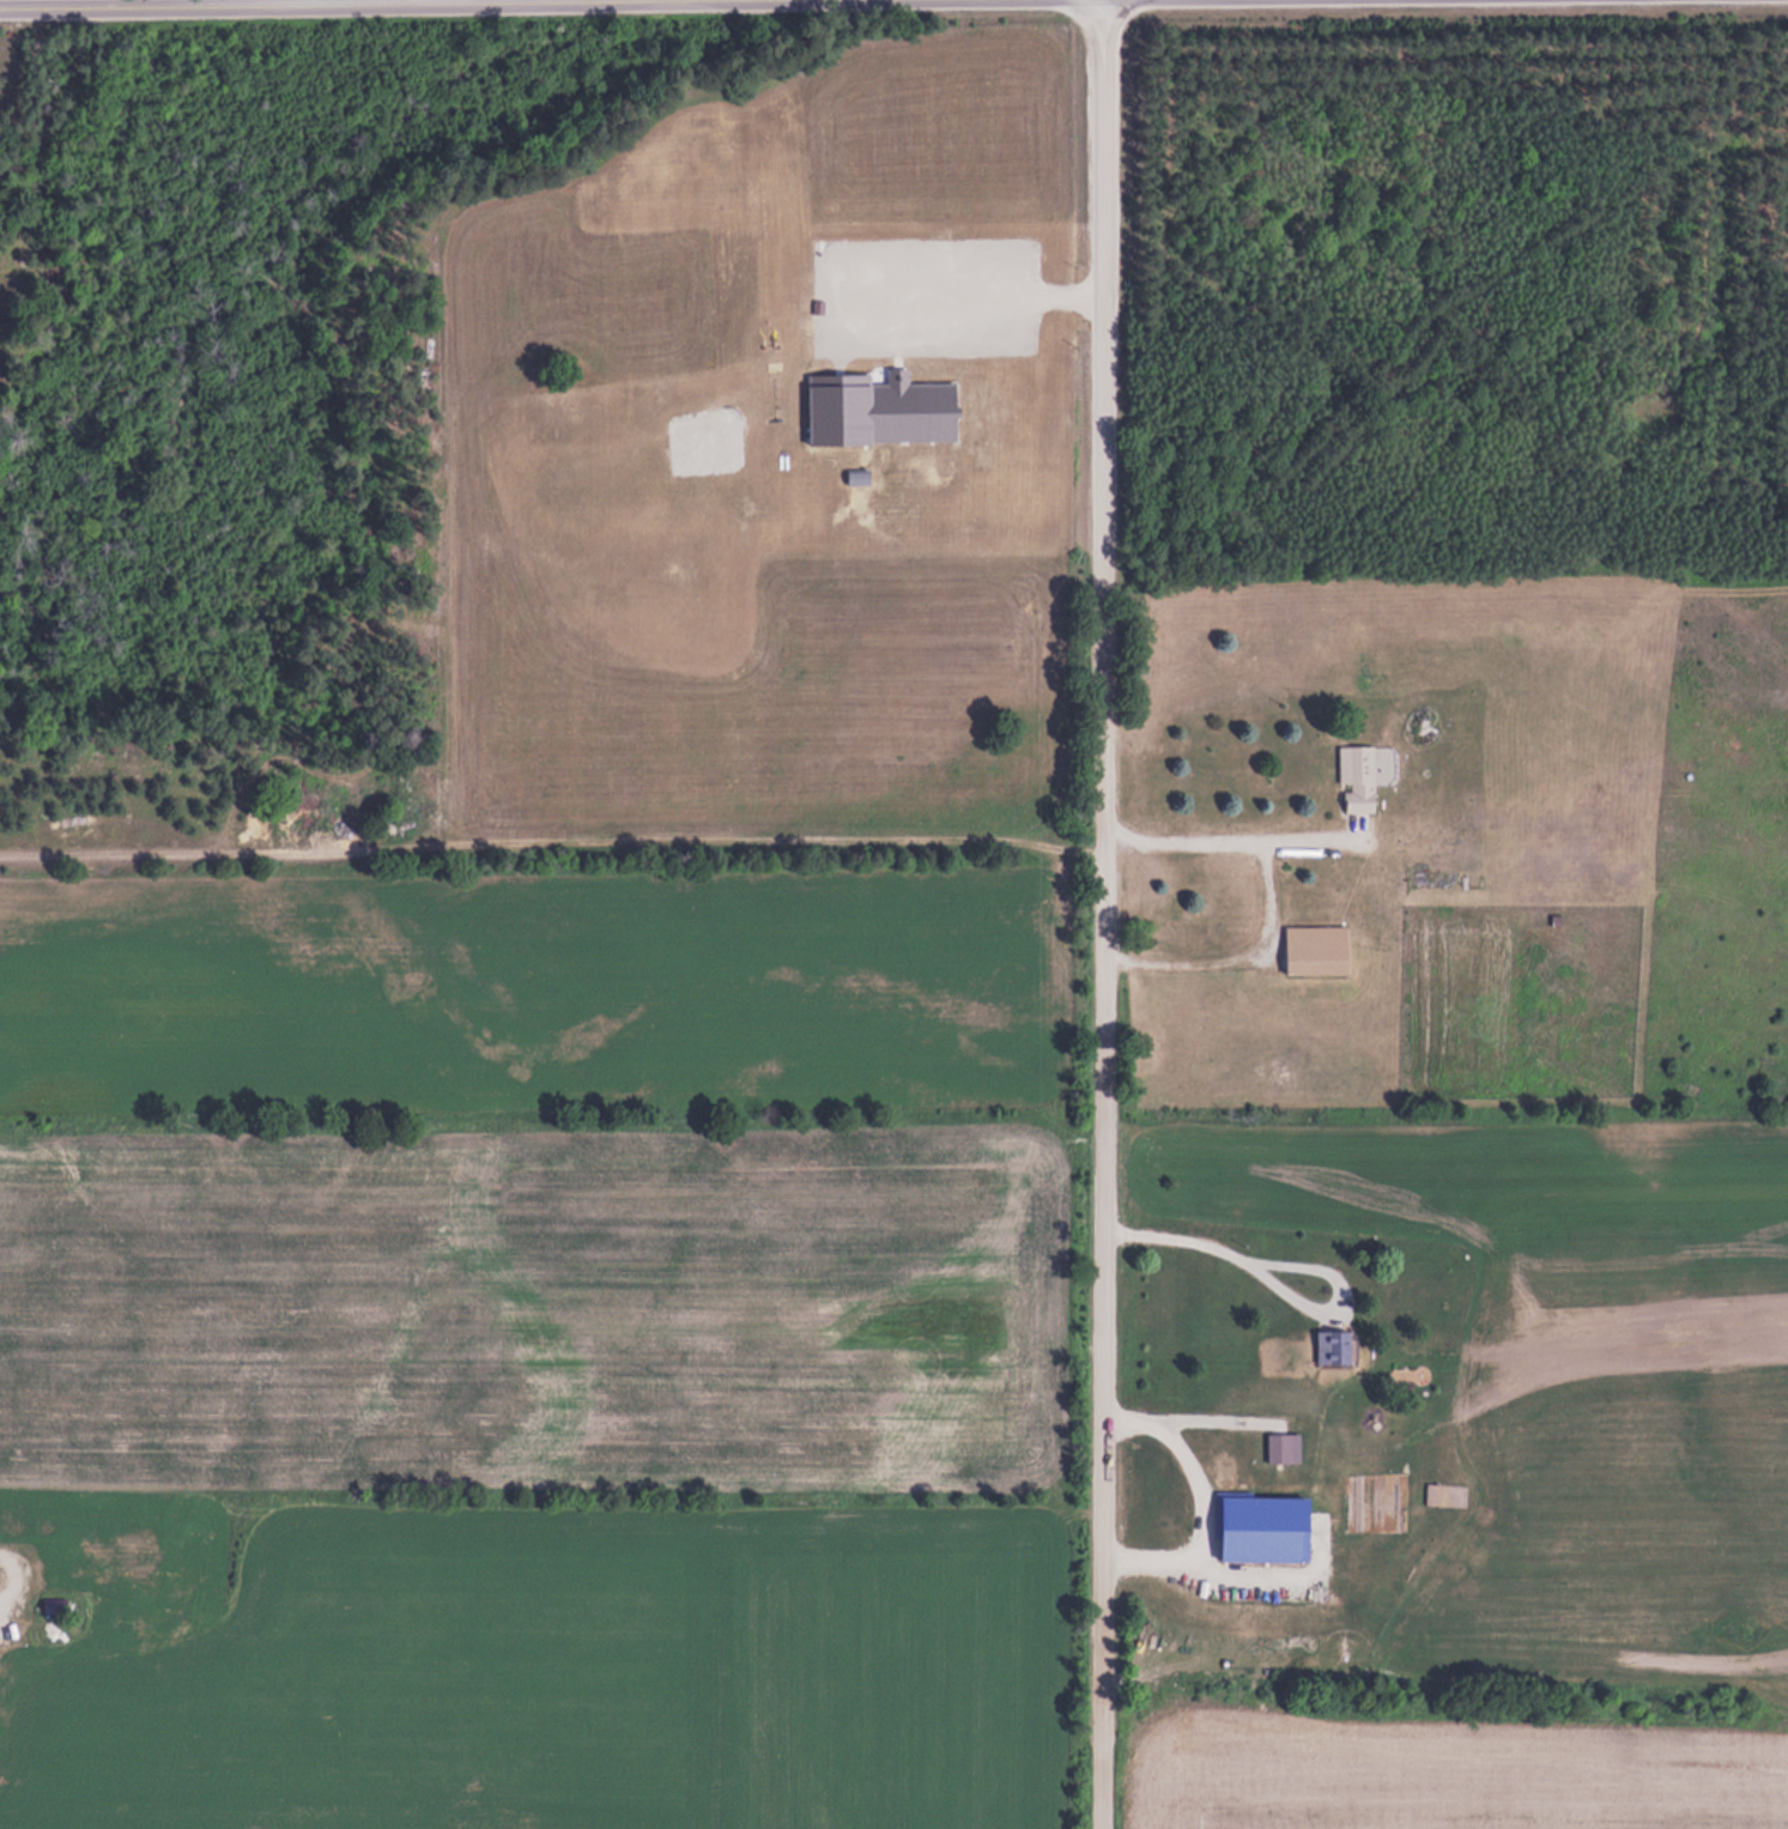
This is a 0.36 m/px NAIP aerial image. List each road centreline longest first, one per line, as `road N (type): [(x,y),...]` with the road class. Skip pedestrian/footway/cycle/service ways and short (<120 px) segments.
road 1 (residential): [(1092,1828),(1098,0)]
road 2 (residential): [(538,0),(0,2)]

